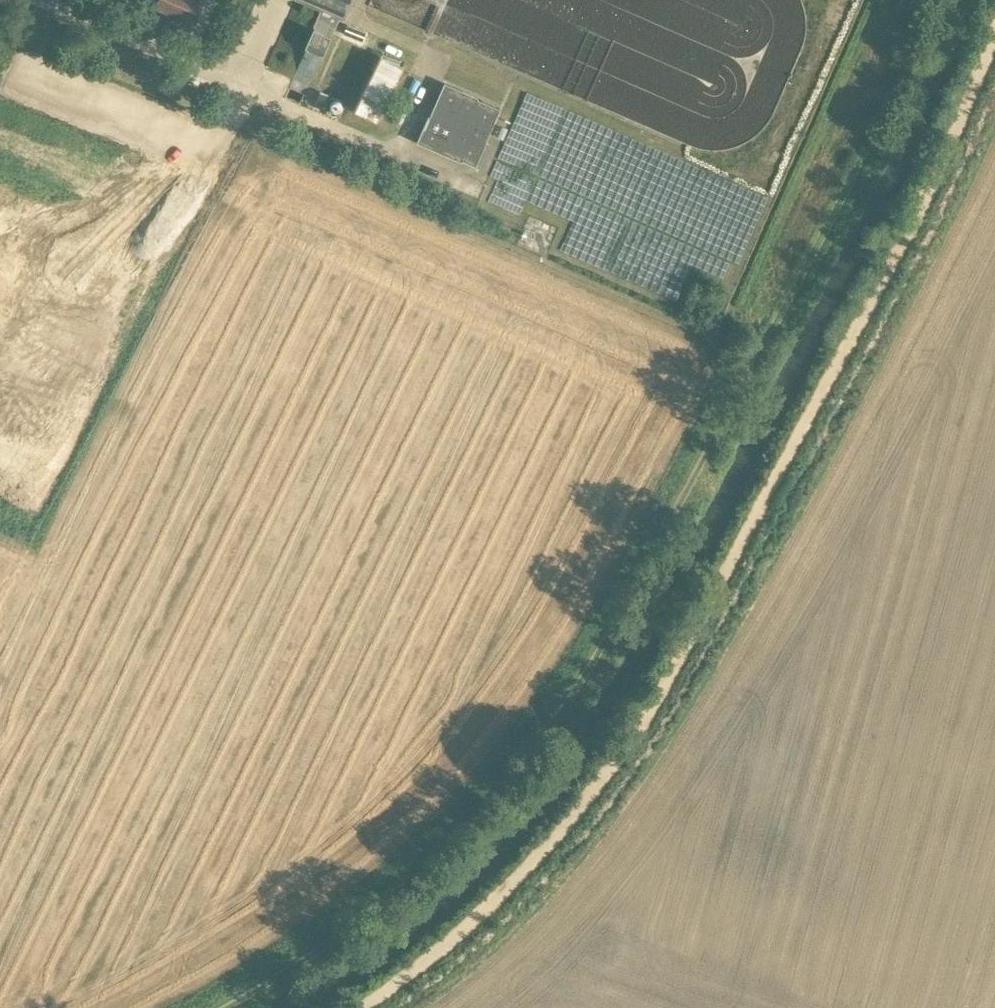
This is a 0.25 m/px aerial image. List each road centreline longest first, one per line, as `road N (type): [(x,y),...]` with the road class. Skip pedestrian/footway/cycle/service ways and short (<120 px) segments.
road 1 (track): [(228,1007),(405,884),(532,753),(629,606),(749,379),(899,82),(930,0)]
road 2 (track): [(364,1007),(481,915),(560,831),(641,724),(905,235),(994,32)]

